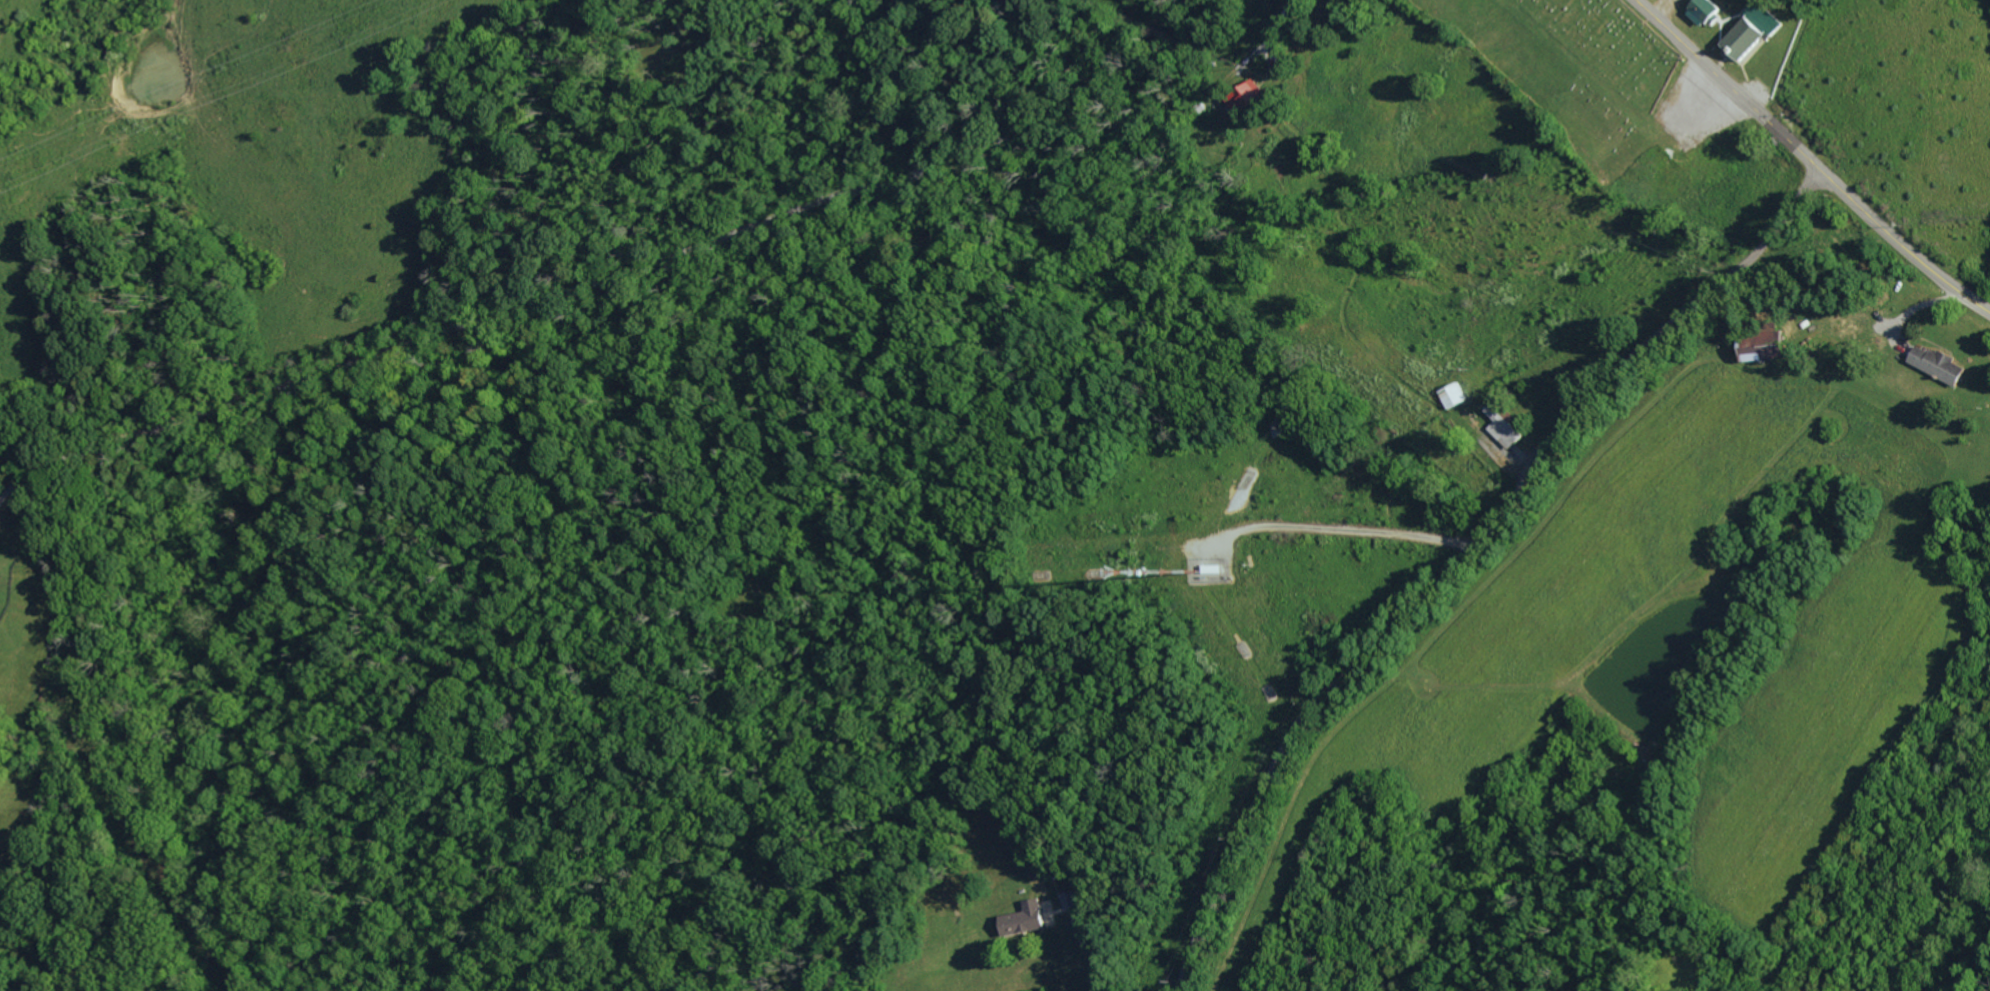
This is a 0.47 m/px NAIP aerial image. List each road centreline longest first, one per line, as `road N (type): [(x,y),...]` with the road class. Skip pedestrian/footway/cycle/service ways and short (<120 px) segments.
road 1 (residential): [(0,499),(14,481),(67,456),(596,281),(815,199),(919,172),(931,142),(907,0)]
road 2 (residential): [(1181,990),(1224,877),(1305,717),(1432,597),(1594,394),(1770,237),(1820,168)]
road 3 (secondary): [(1989,309),(1899,239),(1637,0)]

